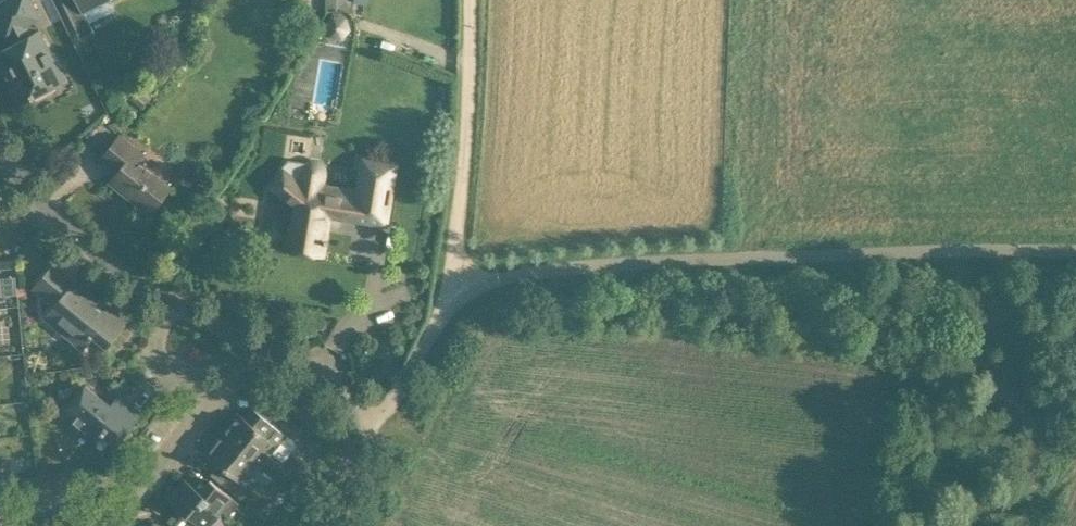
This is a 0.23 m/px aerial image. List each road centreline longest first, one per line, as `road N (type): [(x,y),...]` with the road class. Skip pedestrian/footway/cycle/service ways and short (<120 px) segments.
road 1 (unclassified): [(456,286),(483,267),(774,249),(1075,247)]
road 2 (residential): [(0,504),(91,495),(139,471),(187,418),(184,393),(145,350),(145,311),(160,287)]
road 3 (track): [(456,286),(482,0)]
road 4 (residential): [(385,411),(160,287)]
road 5 (residential): [(160,287),(93,244),(0,149)]
road 6 (residential): [(385,411),(445,321),(456,286)]
road 7 (residential): [(336,525),(385,411)]

